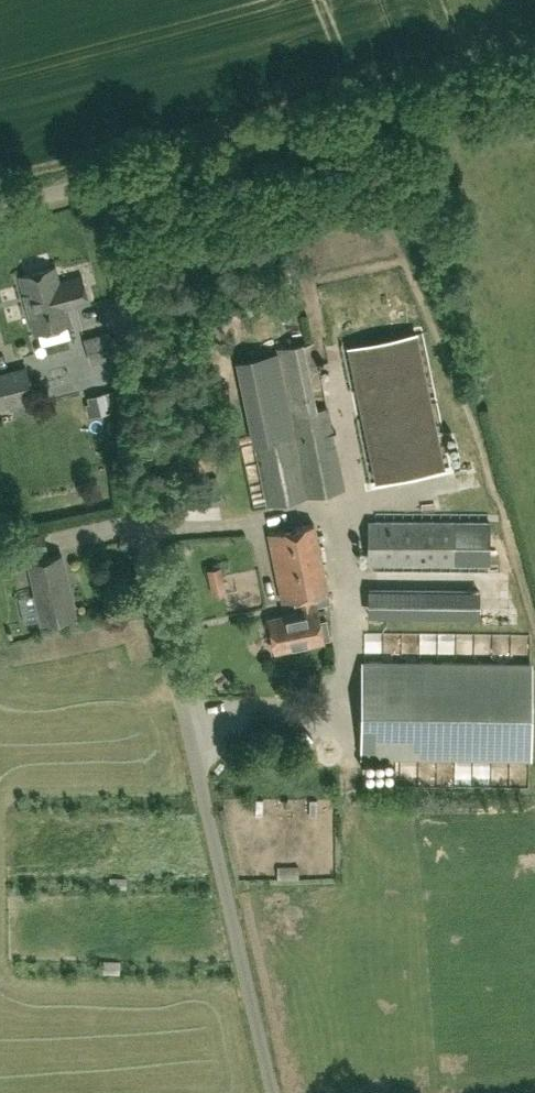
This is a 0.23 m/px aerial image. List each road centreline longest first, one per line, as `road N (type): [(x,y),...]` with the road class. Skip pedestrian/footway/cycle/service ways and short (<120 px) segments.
road 1 (unclassified): [(272,1092),(128,495),(126,332),(97,181)]
road 2 (unclassified): [(97,181),(534,82)]

